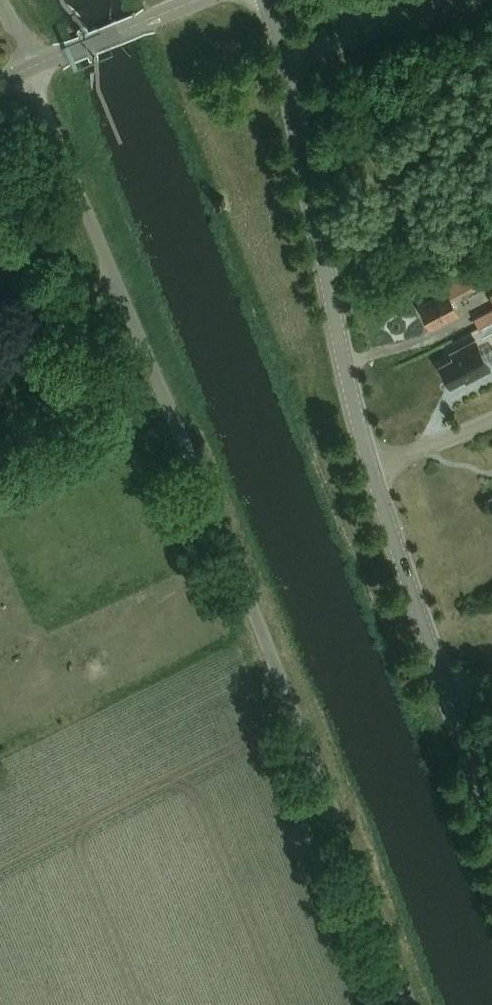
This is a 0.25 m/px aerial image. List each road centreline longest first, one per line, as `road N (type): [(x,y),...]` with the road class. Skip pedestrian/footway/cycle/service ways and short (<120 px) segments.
road 1 (unclassified): [(420,1004),(29,72)]
road 2 (tertiary): [(491,813),(372,468),(344,367),(286,64),(265,0)]
road 3 (unclassified): [(29,72),(204,0)]

